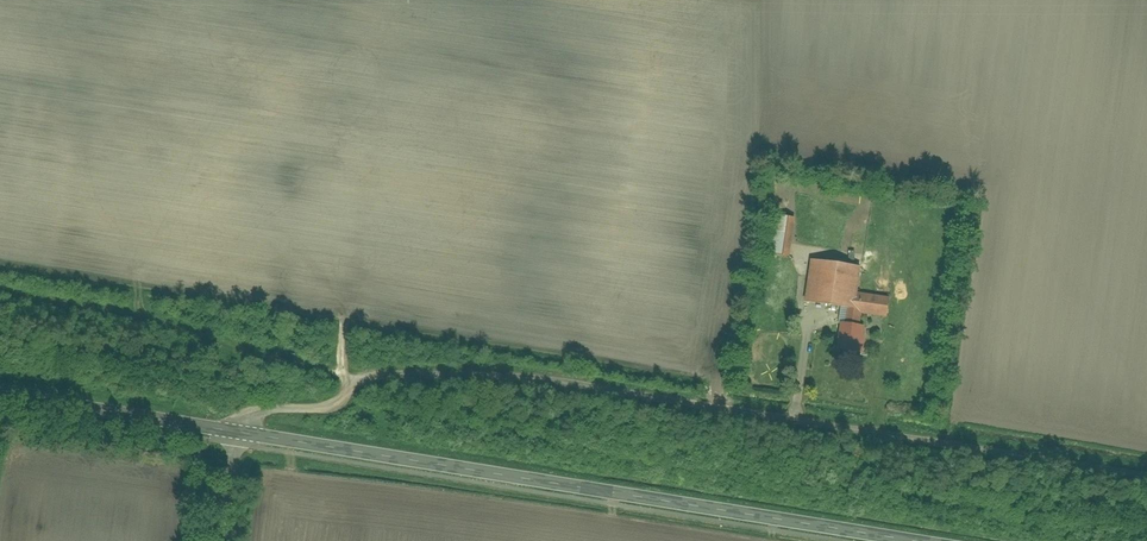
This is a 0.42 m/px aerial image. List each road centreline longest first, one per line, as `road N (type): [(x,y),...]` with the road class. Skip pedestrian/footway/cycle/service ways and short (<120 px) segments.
road 1 (unclassified): [(1146,473),(589,383),(450,372),(363,382),(327,408),(258,412),(241,433)]
road 2 (tertiary): [(241,433),(932,540)]
road 3 (tertiary): [(0,393),(241,433)]

